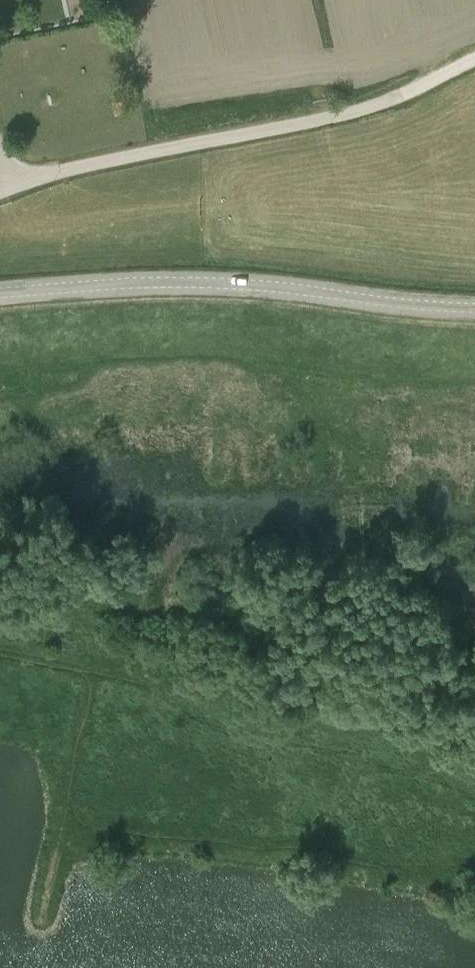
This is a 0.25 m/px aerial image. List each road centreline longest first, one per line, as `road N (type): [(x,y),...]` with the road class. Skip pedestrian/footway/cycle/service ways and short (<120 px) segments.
road 1 (unclassified): [(0,191),(325,120),(474,60)]
road 2 (tertiary): [(474,308),(199,282),(0,294)]

